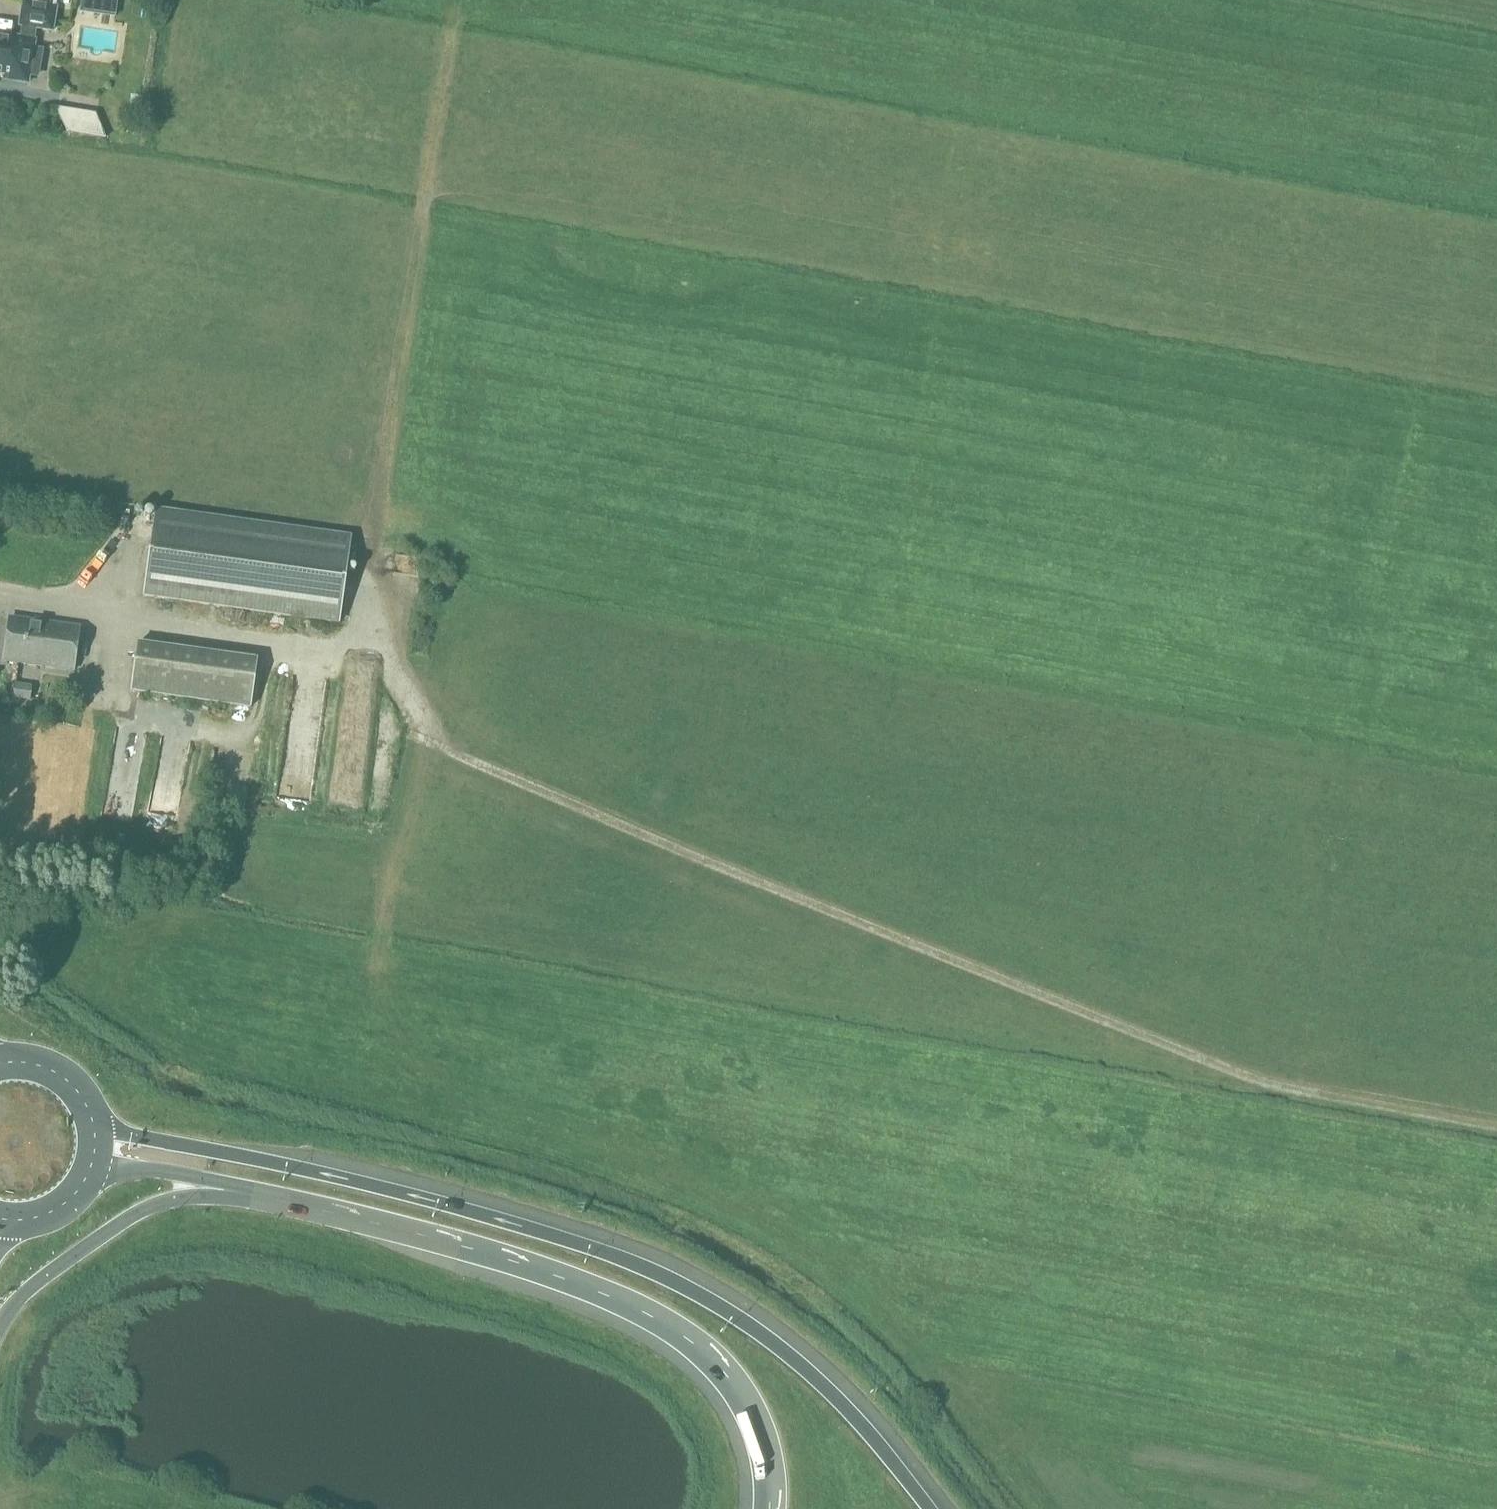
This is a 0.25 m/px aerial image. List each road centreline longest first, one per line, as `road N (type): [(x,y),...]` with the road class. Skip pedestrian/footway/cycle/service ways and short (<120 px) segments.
road 1 (track): [(1496,1131),(1279,1091),(758,886),(437,749),(426,726)]
road 2 (motorway): [(928,1508),(865,1431),(770,1339),(658,1273),(372,1182),(94,1125)]
road 3 (motorway): [(209,1189),(458,1246),(625,1301),(684,1333),(733,1379),(760,1426),(769,1508)]
road 4 (motorway): [(0,1322),(57,1268),(131,1217),(209,1189)]
road 5 (primary): [(94,1125),(69,1083),(49,1070),(0,1065)]
road 6 (motorway): [(90,1172),(158,1172),(209,1189)]

